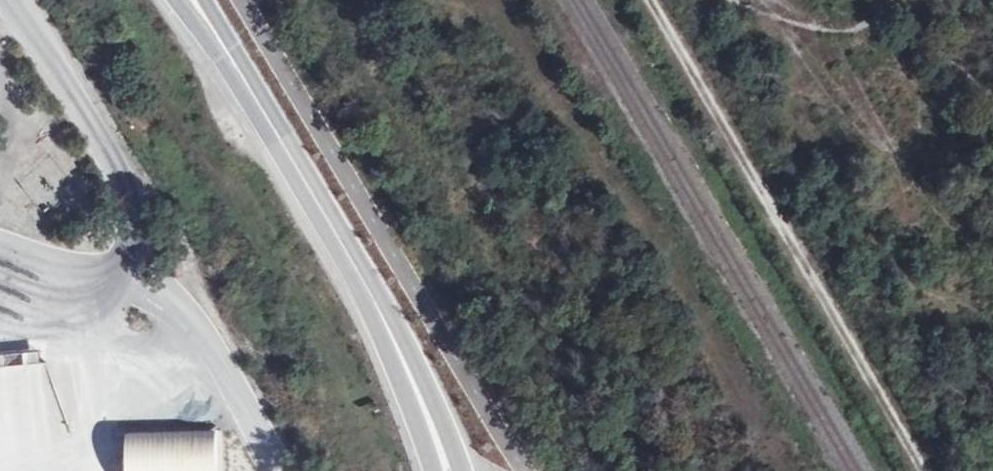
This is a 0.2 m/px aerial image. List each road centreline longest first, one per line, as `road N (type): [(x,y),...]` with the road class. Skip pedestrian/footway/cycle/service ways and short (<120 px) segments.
road 1 (track): [(922,470),(651,0)]
road 2 (tertiary): [(231,58),(335,225),(443,450)]

